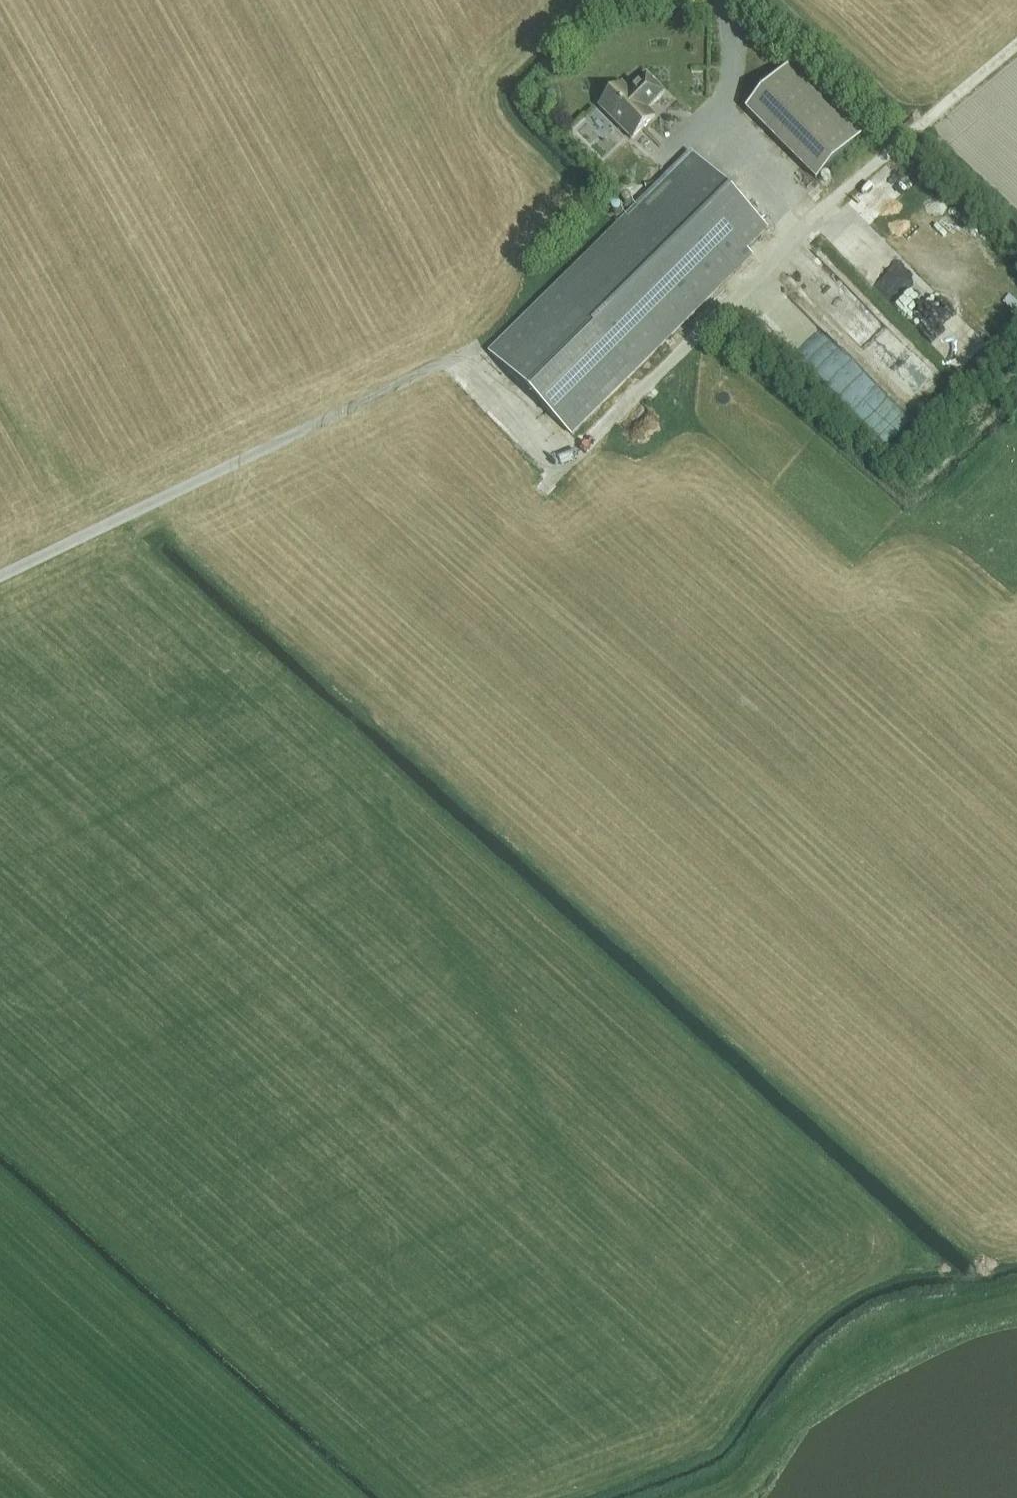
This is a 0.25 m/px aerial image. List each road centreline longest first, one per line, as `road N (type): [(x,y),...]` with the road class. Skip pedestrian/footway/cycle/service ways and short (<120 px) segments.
road 1 (track): [(0,575),(461,353),(566,461),(805,220),(1016,44)]

